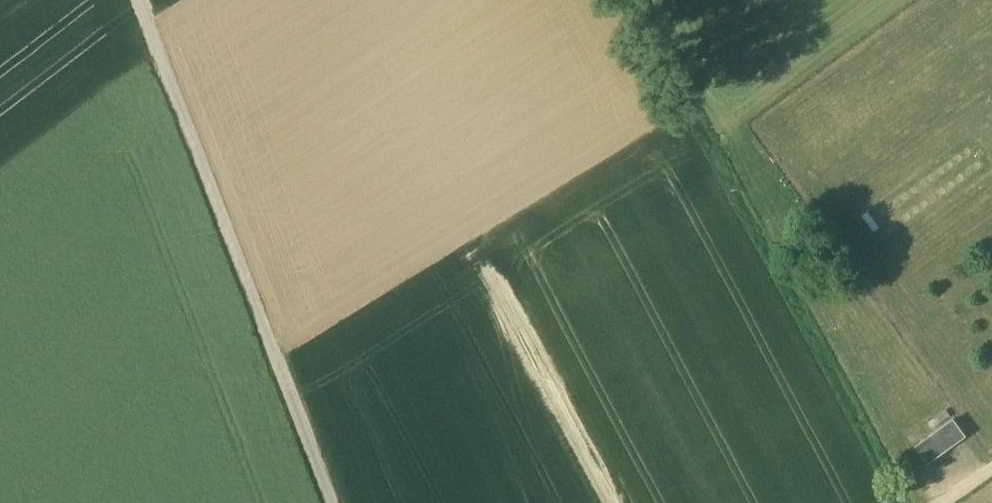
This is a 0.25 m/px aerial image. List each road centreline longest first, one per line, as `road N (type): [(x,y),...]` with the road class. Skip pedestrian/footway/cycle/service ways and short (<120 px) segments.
road 1 (track): [(329,502),(137,0)]

